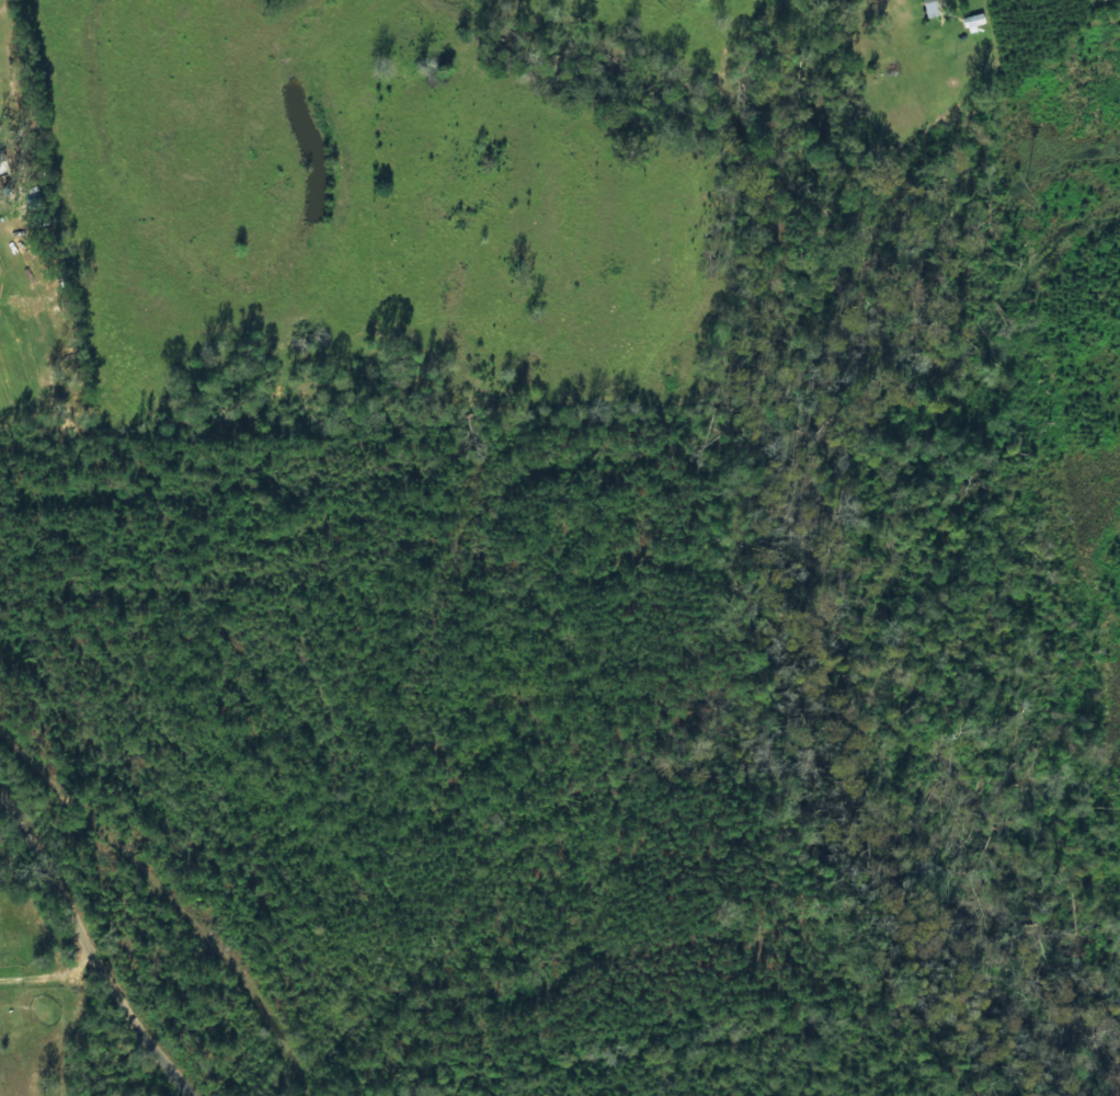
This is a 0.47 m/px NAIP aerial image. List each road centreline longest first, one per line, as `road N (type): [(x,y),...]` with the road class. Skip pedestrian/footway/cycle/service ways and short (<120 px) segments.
road 1 (residential): [(181,1095),(0,836)]

